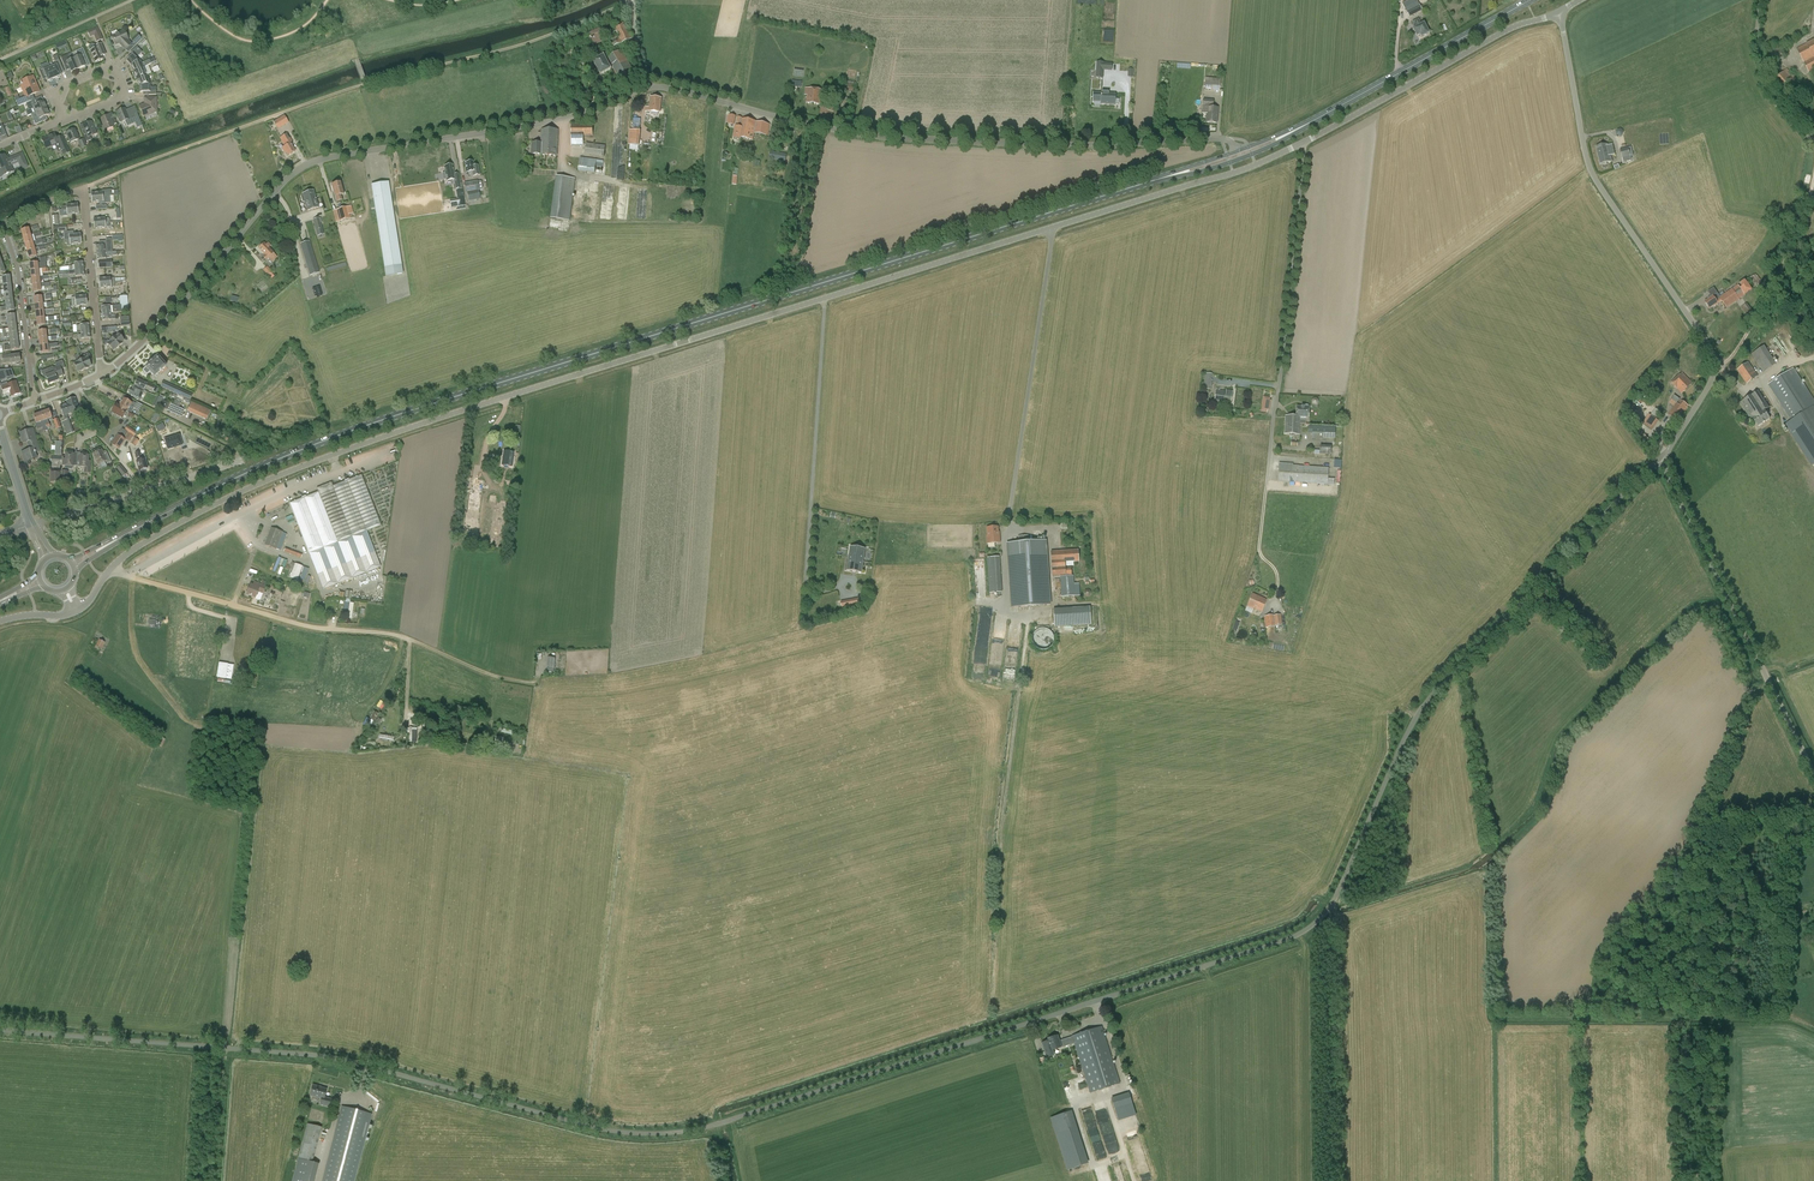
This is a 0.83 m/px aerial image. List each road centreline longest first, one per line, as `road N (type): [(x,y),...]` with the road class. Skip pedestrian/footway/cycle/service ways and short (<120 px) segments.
road 1 (unclassified): [(0,1029),(309,1054),(616,1131),(681,1131),(1299,936),(1335,899),(1421,707),(1659,459)]
road 2 (unclassified): [(109,571),(171,527),(360,445),(1233,174),(1304,141)]
road 3 (primary): [(74,564),(211,490),(365,426),(1141,185)]
road 4 (unclassified): [(1238,152),(1222,139),(970,144),(871,136),(644,89)]
road 5 (track): [(84,188),(326,97),(532,41),(632,3)]
road 6 (unclassified): [(161,324),(302,167),(567,119),(644,89)]
road 7 (unclassified): [(1659,459),(1707,390),(1716,361),(1594,171),(1559,11)]
road 8 (unclassified): [(1813,779),(1659,459)]
road 9 (unclassified): [(1304,141),(1267,480)]
road 10 (track): [(127,577),(305,626),(409,639)]
road 11 (unclassified): [(1304,141),(1511,27),(1559,11)]
road 12 (primary): [(1531,0),(1337,108)]
road 13 (track): [(1717,366),(1761,310),(1813,178)]
road 14 (primary): [(1141,185),(1252,155),(1337,108)]
road 15 (residential): [(102,374),(84,188)]
road 16 (residential): [(3,226),(18,272),(35,401)]
road 17 (unclassified): [(1813,145),(1773,92),(1759,58),(1761,0)]
road 18 (track): [(409,639),(494,676),(537,683)]
road 19 (residential): [(66,121),(53,91),(110,67),(122,98)]
road 20 (residential): [(146,490),(89,424),(74,387)]
road 21 (track): [(1276,594),(1276,574),(1259,551),(1267,480)]

